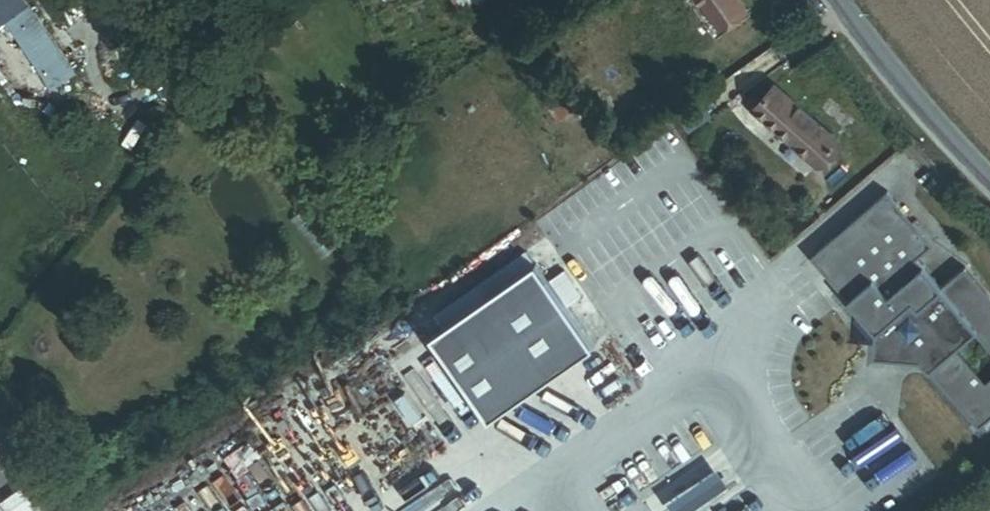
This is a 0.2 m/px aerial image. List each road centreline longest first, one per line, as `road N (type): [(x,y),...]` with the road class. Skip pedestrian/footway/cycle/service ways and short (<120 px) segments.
road 1 (unclassified): [(989,183),(833,0)]

